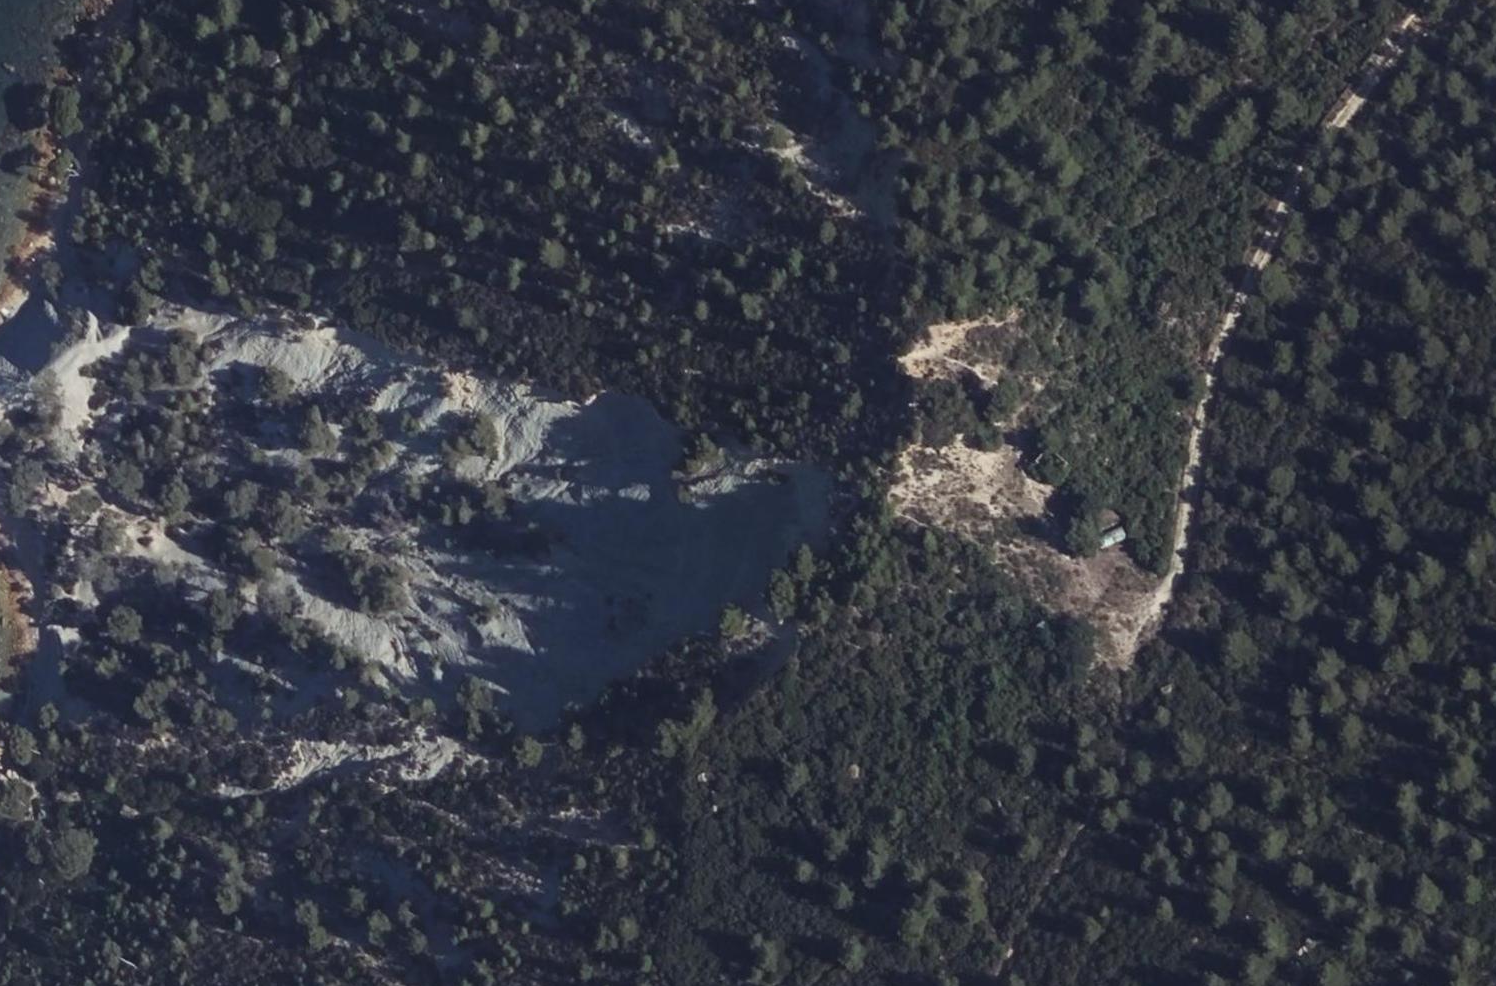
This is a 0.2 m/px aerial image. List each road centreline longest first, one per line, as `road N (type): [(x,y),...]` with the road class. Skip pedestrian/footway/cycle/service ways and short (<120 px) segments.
road 1 (track): [(1127,658),(1179,562),(1216,383),(1271,225),(1392,49),(1495,0)]

